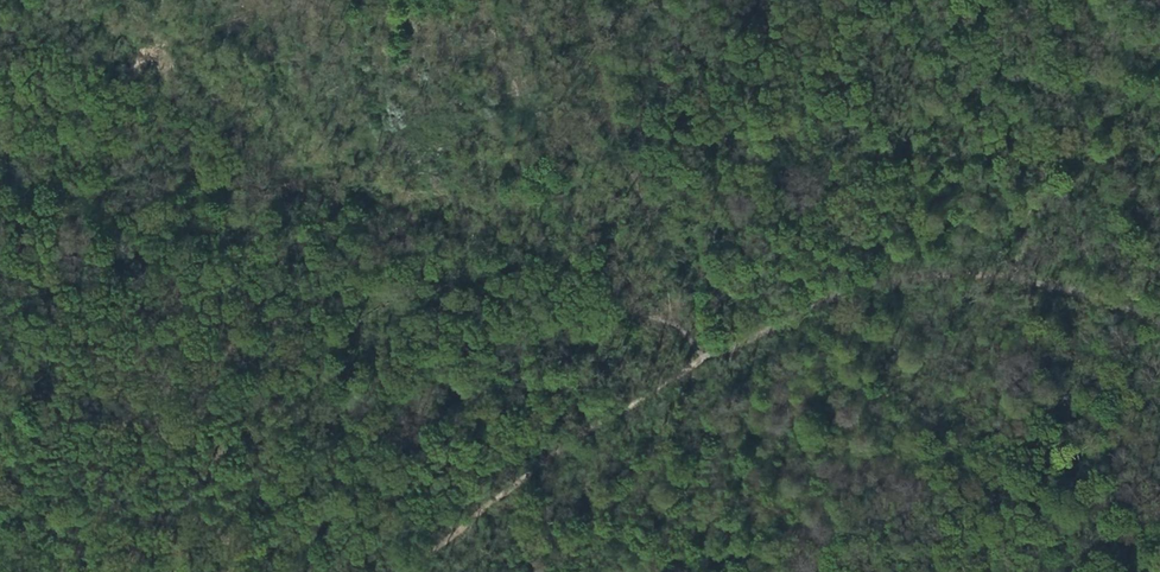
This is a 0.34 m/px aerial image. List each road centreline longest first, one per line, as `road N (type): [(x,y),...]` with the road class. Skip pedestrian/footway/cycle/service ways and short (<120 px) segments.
road 1 (track): [(648,326),(0,167)]
road 2 (track): [(1159,314),(948,264),(832,288),(718,351)]
road 3 (track): [(718,351),(536,462),(398,571)]

